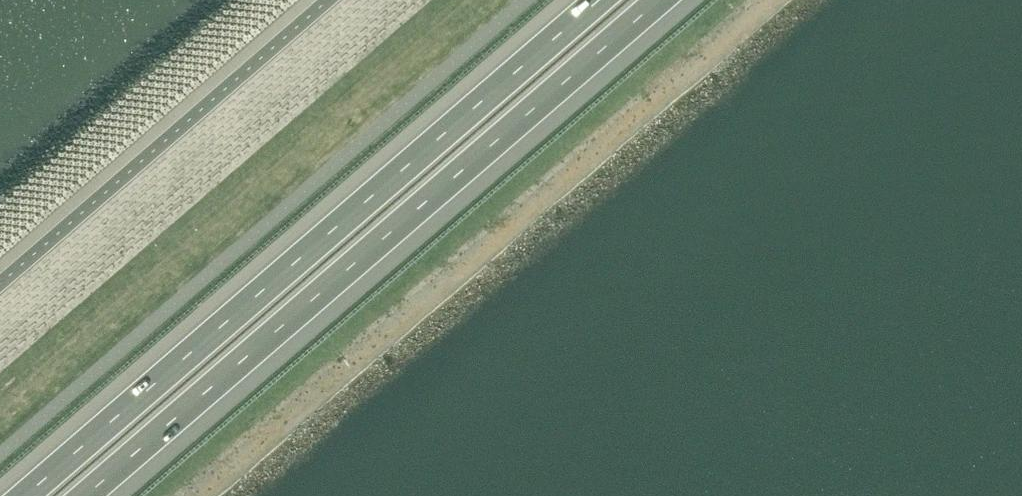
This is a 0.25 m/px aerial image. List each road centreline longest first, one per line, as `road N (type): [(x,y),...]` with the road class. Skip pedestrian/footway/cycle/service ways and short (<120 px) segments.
road 1 (motorway): [(594,0),(19,495)]
road 2 (motorway): [(84,495),(658,0)]

